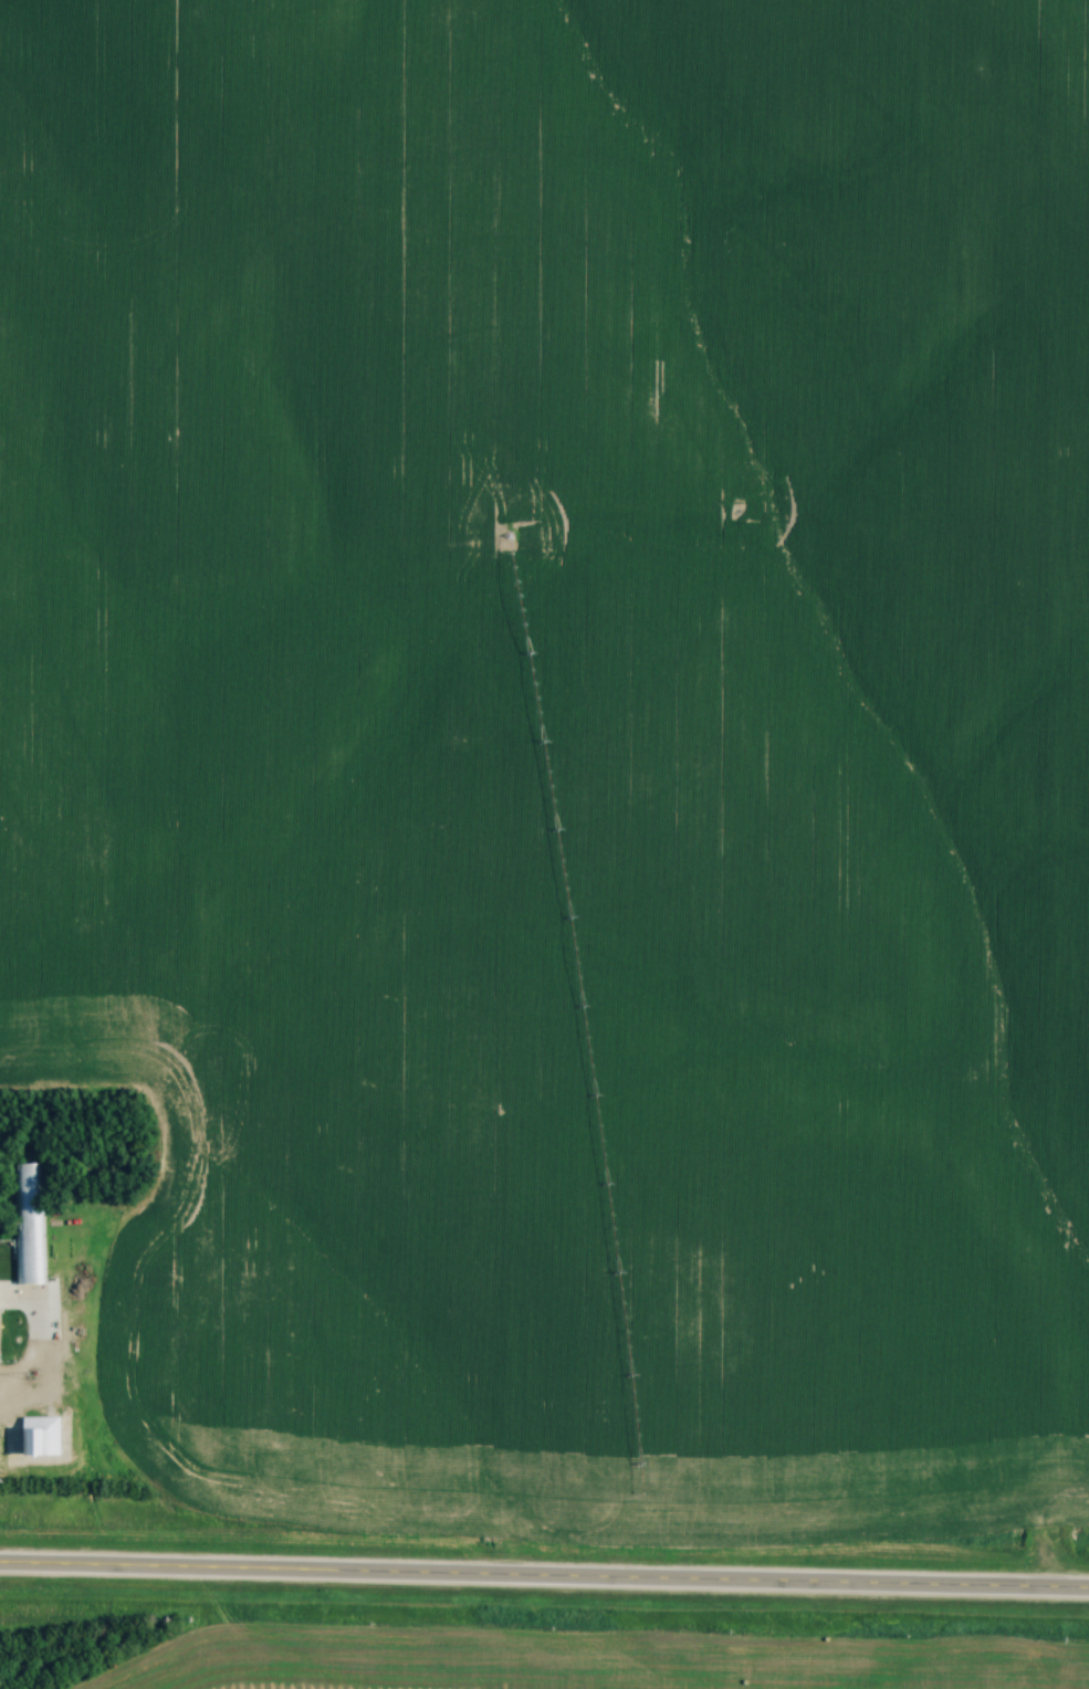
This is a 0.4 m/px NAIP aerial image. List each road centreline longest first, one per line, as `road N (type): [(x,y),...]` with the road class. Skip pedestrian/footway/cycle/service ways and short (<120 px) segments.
road 1 (secondary): [(0,1574),(1088,1597)]

